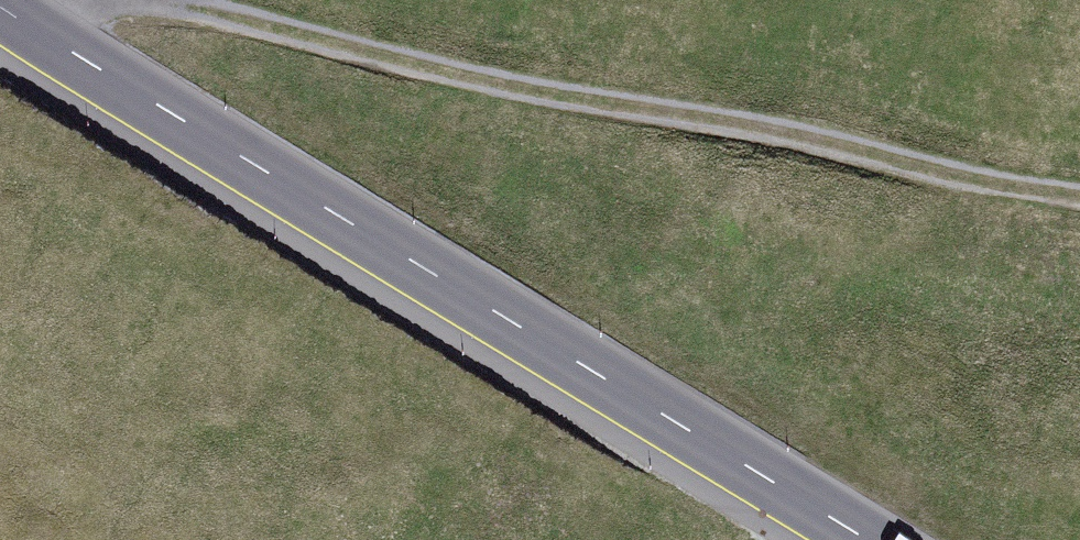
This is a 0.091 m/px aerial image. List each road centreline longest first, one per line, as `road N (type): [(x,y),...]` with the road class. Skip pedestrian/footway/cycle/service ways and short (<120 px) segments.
road 1 (tertiary): [(0,3),(870,539)]
road 2 (track): [(175,0),(535,95),(790,123),(979,182),(1079,199)]

